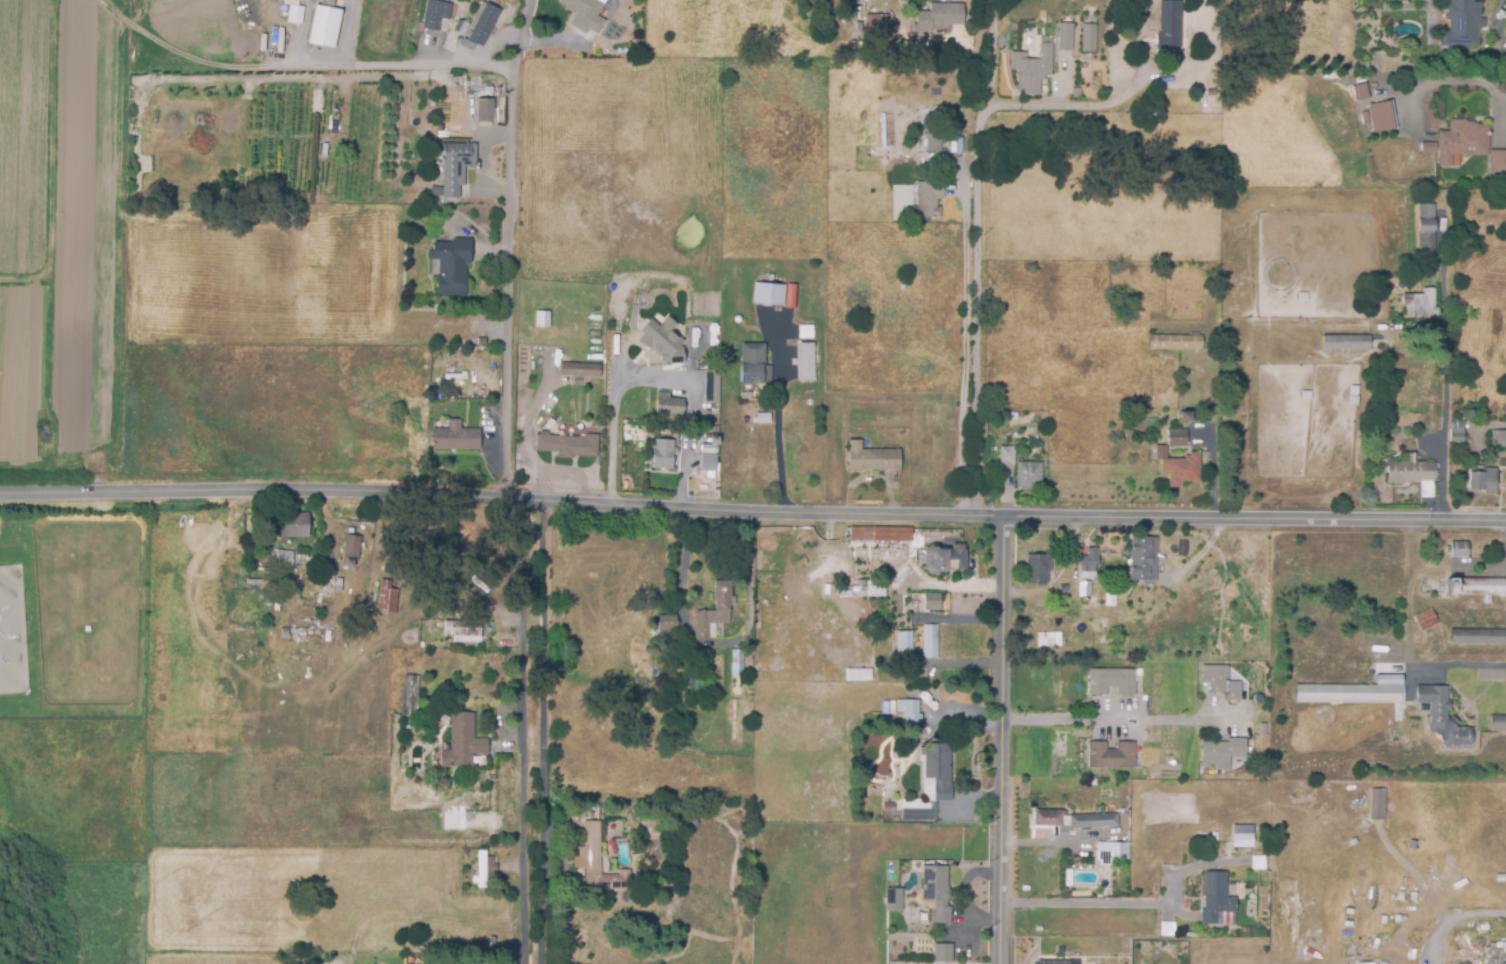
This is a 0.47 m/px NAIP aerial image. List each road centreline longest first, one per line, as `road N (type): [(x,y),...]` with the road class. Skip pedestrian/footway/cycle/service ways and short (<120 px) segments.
road 1 (residential): [(1003,516),(343,488),(0,492)]
road 2 (residential): [(979,516),(984,0)]
road 3 (residential): [(504,500),(510,106),(531,0)]
road 4 (residential): [(1505,518),(1003,516)]
road 5 (residential): [(997,963),(1003,516)]

